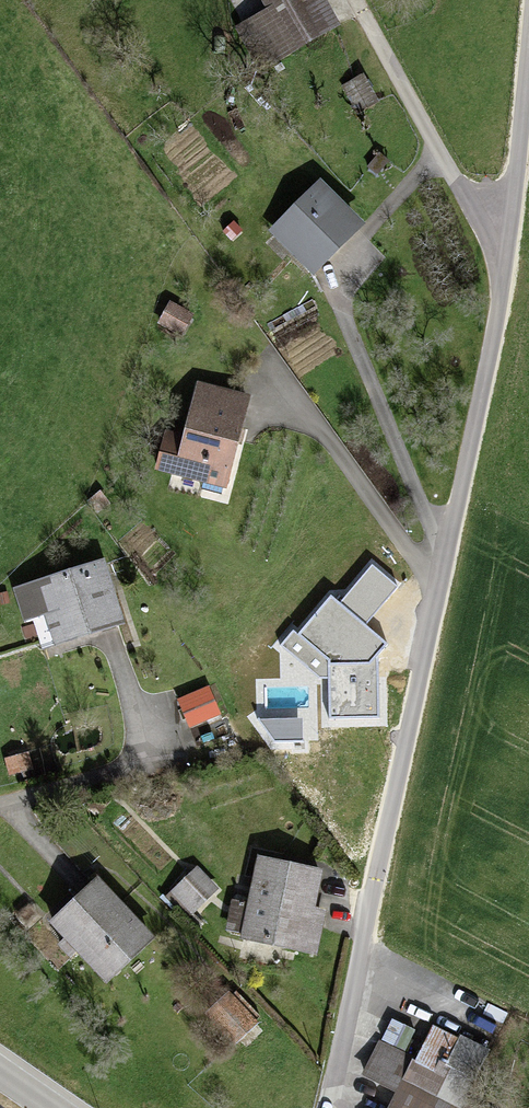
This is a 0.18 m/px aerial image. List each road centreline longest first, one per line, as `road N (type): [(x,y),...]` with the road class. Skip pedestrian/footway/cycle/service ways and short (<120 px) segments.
road 1 (residential): [(328,1107),(505,275),(355,0)]
road 2 (trunk): [(0,460),(102,1107)]
road 3 (track): [(505,275),(528,54)]

